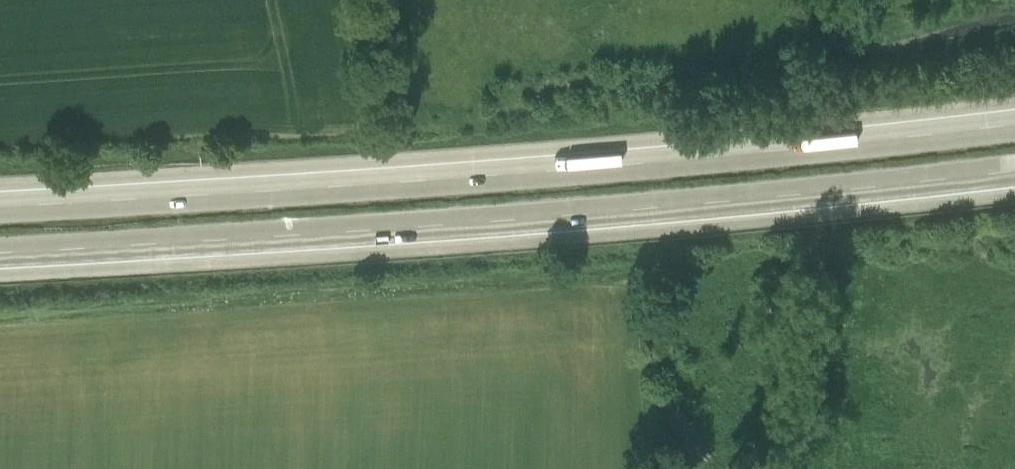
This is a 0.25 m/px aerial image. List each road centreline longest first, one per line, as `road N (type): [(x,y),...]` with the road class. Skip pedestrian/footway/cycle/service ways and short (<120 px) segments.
road 1 (motorway): [(0,255),(312,237),(1014,166)]
road 2 (motorway): [(1014,122),(837,145),(0,209)]

